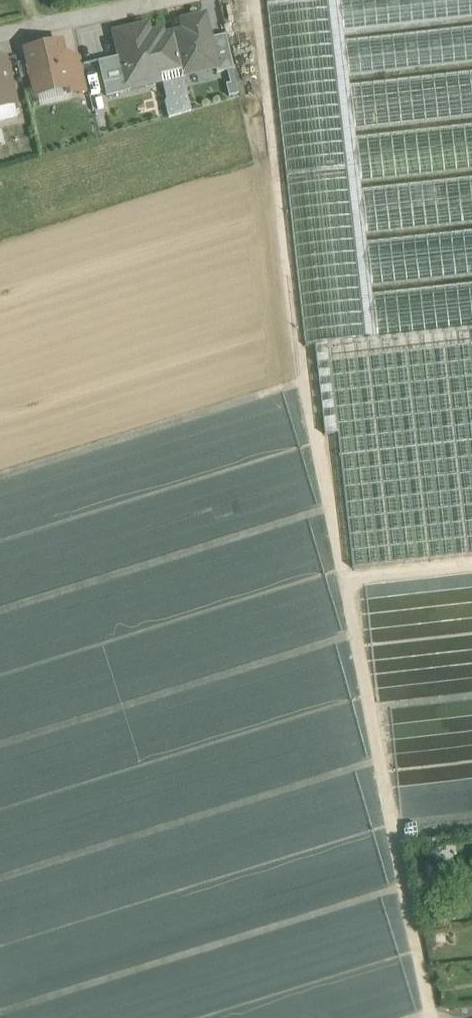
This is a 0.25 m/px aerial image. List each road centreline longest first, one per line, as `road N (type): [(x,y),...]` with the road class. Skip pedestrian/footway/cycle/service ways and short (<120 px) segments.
road 1 (residential): [(145,0),(0,33)]

